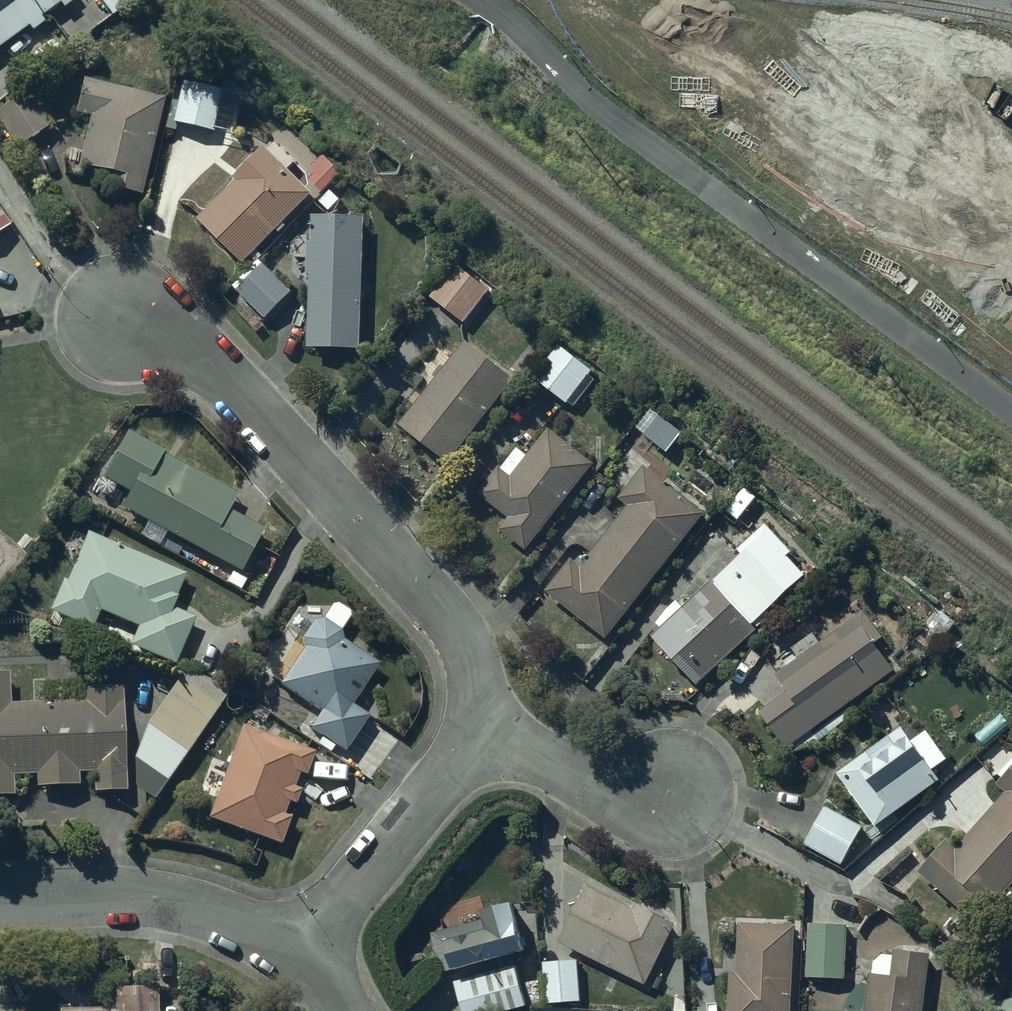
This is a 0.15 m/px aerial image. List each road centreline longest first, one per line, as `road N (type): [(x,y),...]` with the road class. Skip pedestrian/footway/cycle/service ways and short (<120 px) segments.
road 1 (residential): [(122,316),(190,342),(431,595),(465,640),(490,732)]
road 2 (residential): [(0,900),(167,899),(214,912),(304,957)]
road 3 (residential): [(490,732),(304,957)]
road 4 (residential): [(490,732),(618,802),(687,810)]

